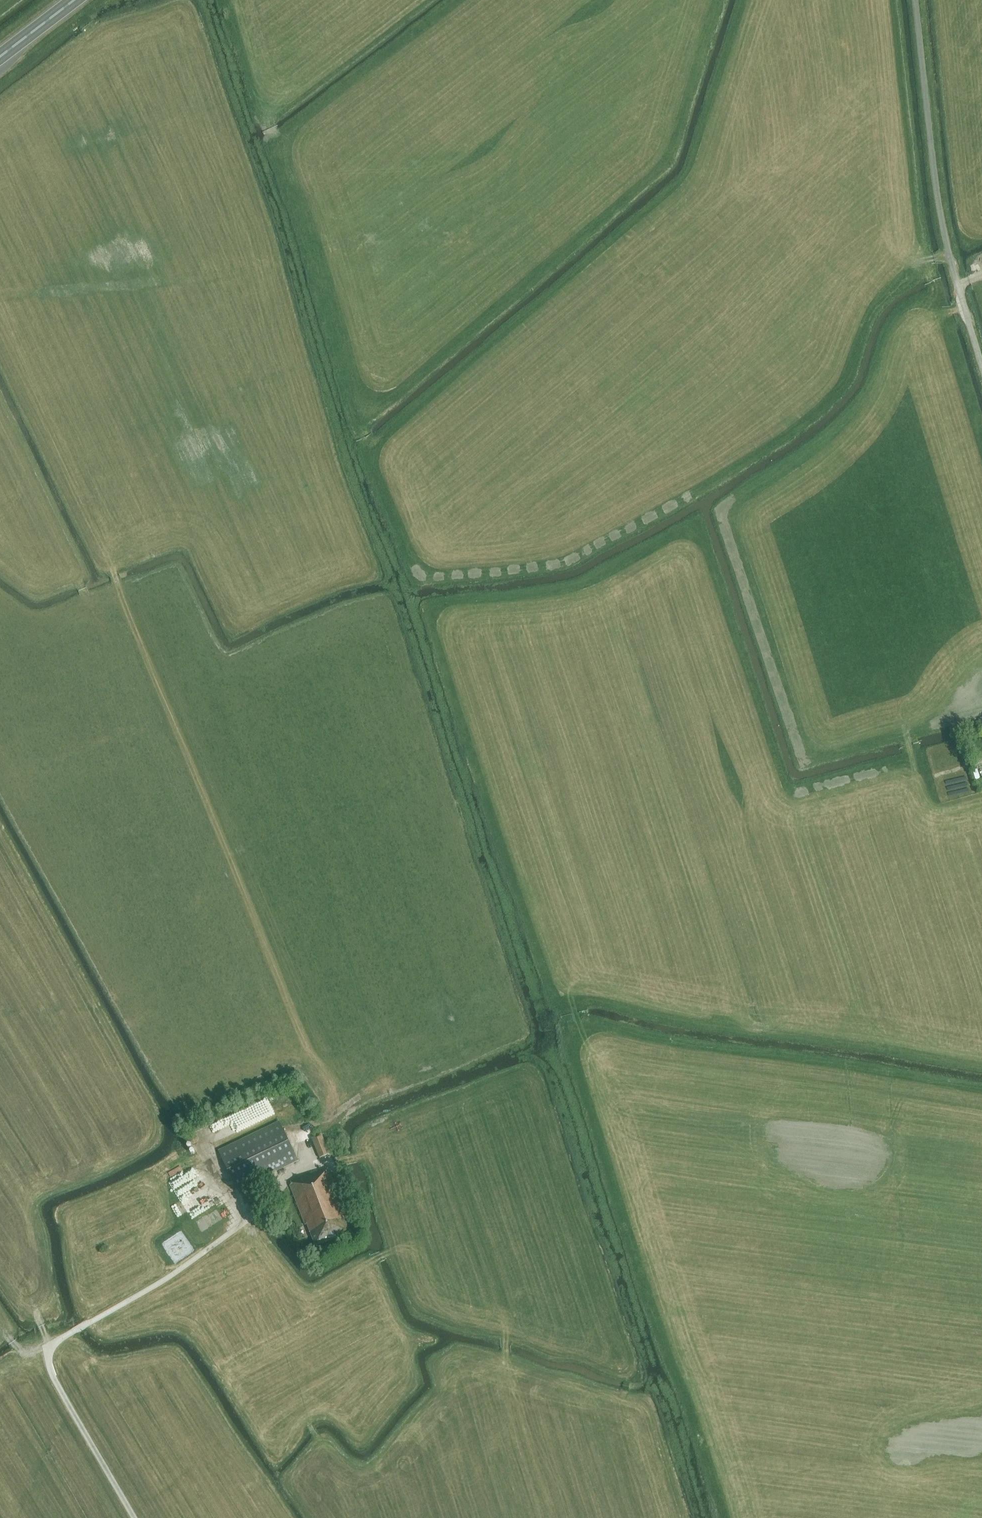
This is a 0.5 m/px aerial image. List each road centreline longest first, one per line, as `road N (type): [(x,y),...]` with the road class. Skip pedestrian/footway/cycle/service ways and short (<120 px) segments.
road 1 (unclassified): [(133,1517),(53,1379),(51,1345),(246,1221)]
road 2 (unclassified): [(981,361),(942,204),(918,0)]

